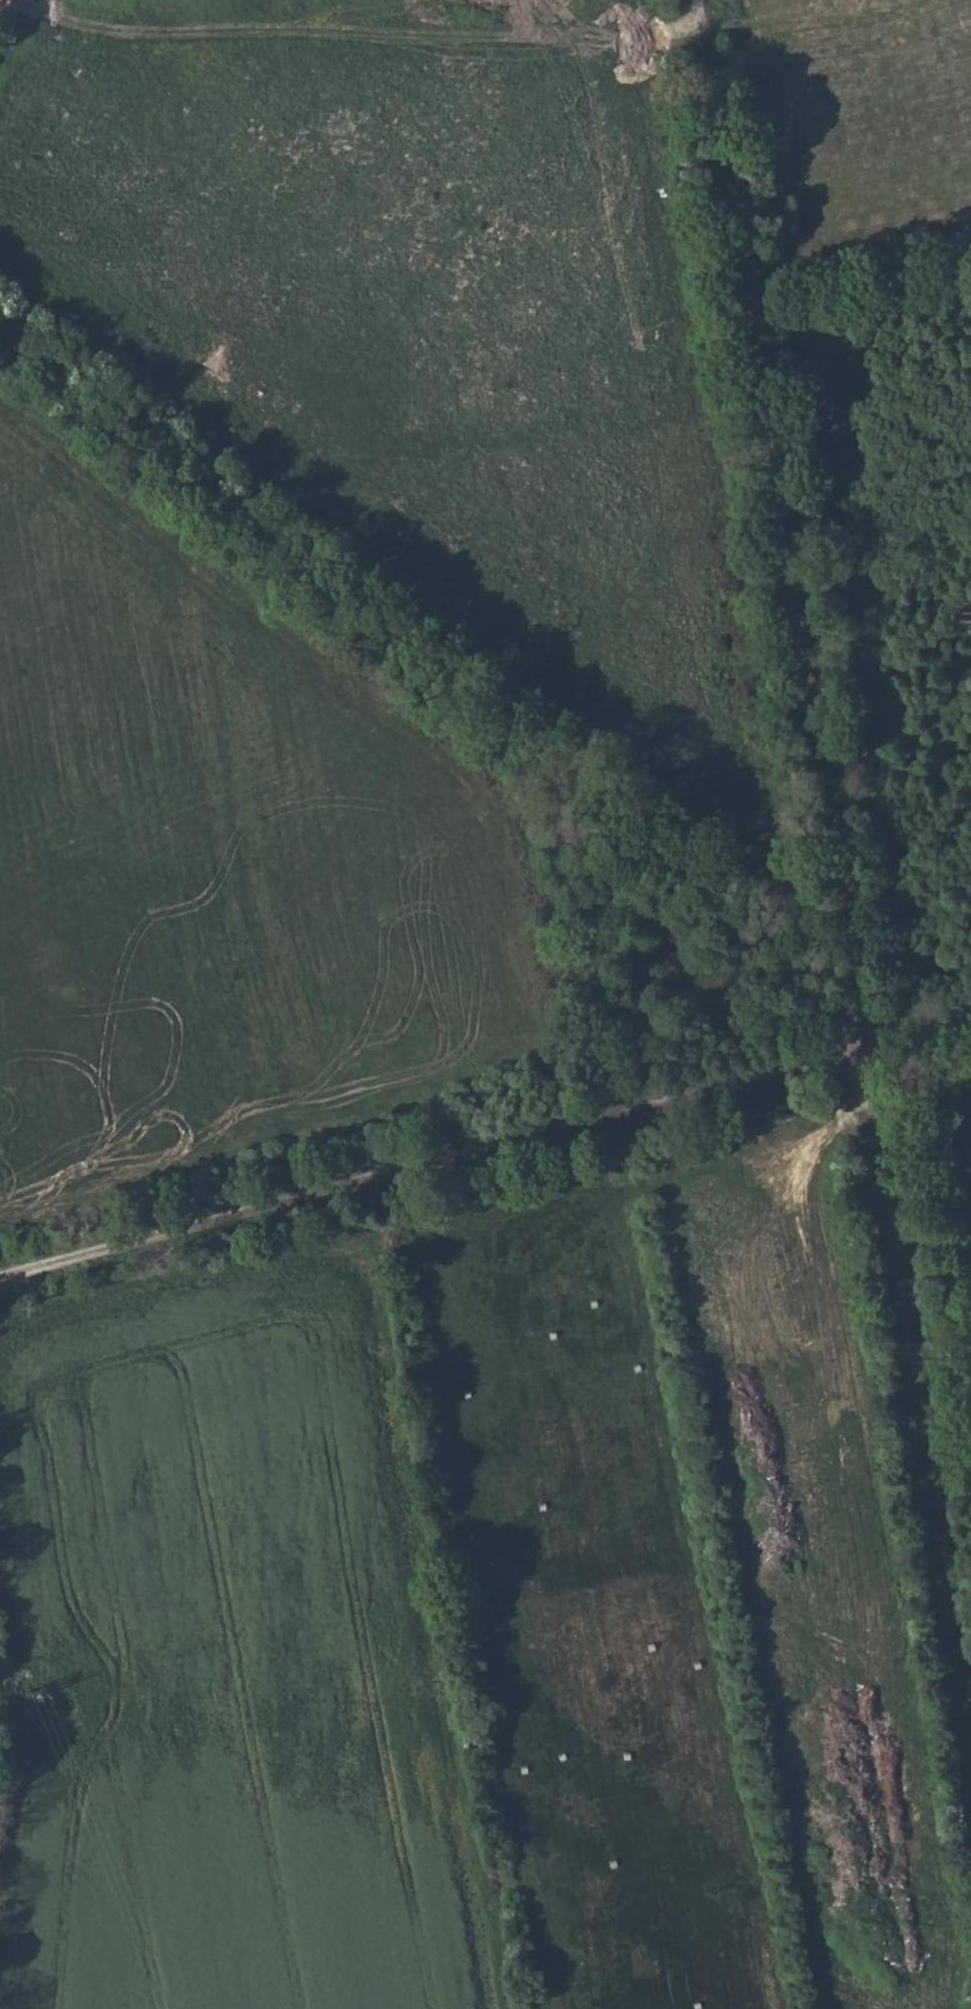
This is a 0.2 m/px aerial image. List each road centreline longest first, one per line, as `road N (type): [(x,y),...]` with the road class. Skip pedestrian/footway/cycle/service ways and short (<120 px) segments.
road 1 (track): [(871,1038),(0,313)]
road 2 (track): [(871,1038),(702,0)]
road 3 (unclassified): [(0,1272),(970,1011)]

